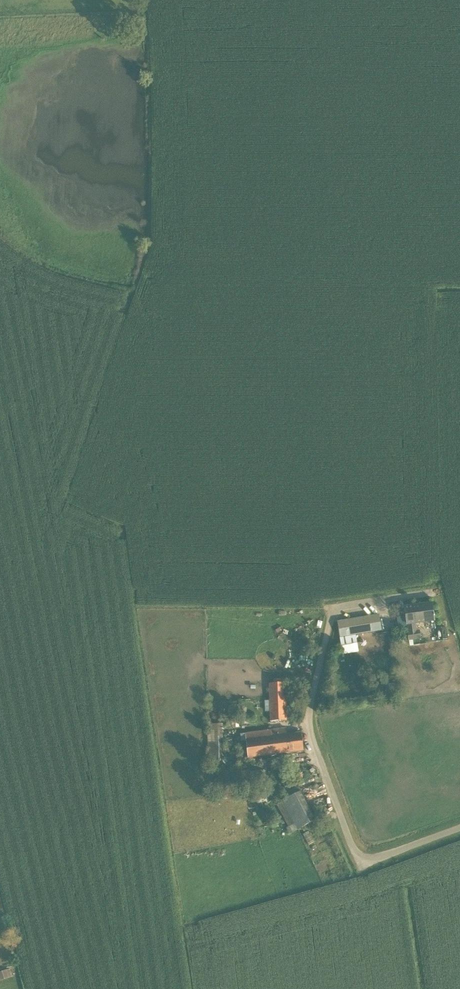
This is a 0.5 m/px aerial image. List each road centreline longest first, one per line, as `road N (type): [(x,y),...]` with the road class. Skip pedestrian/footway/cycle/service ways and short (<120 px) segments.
road 1 (unclassified): [(459,833),(361,863),(329,787),(311,723),(333,610),(385,601)]

